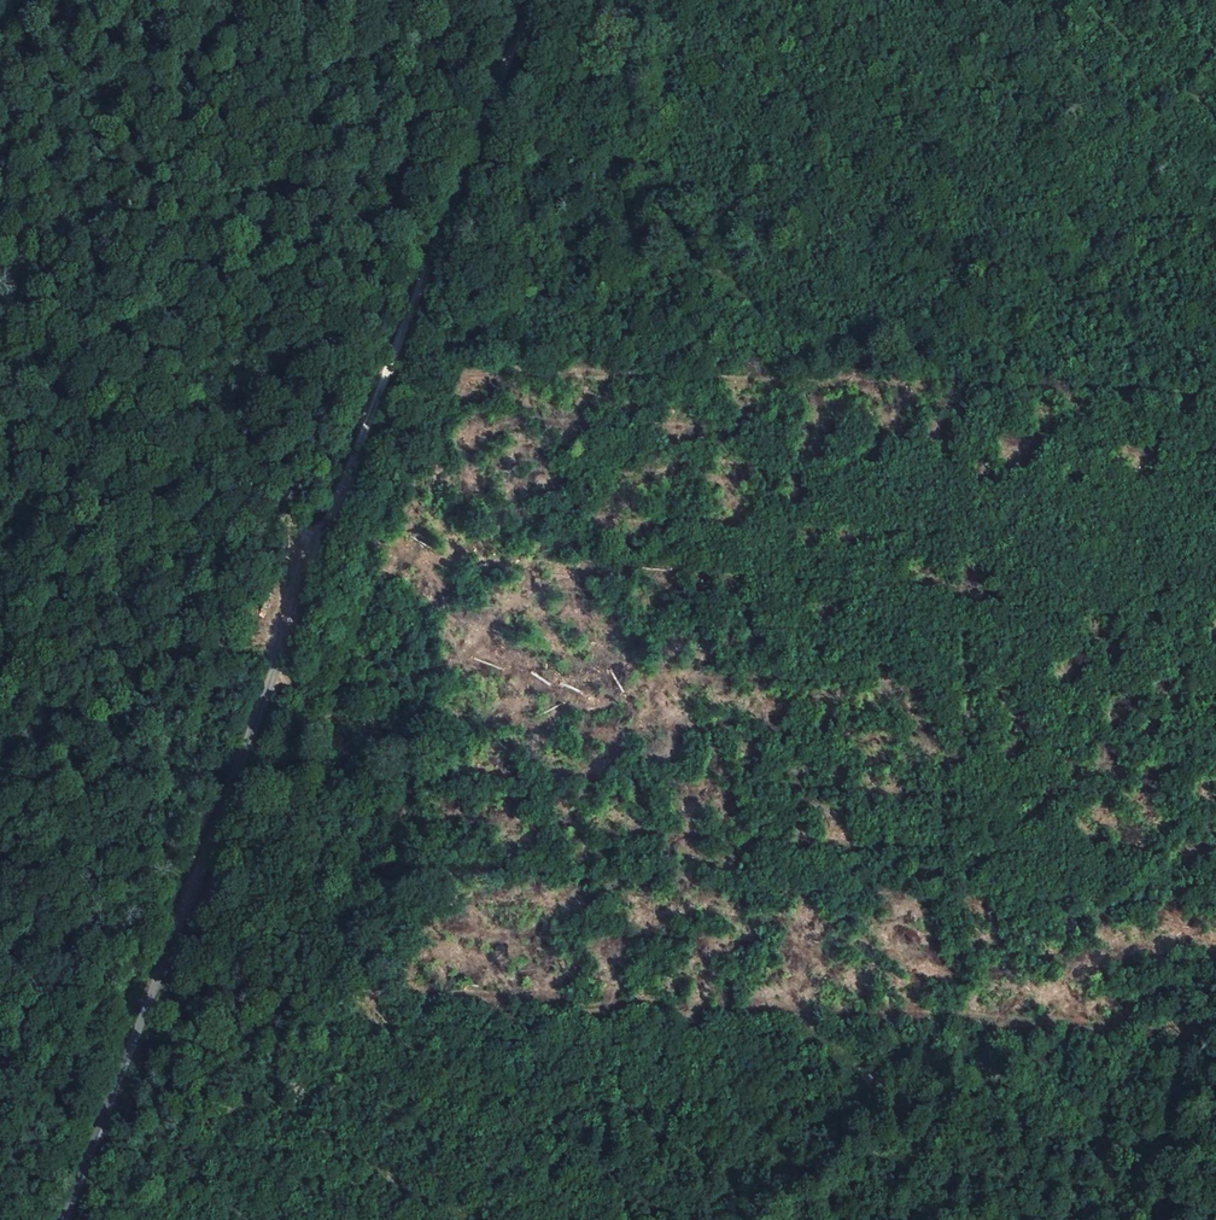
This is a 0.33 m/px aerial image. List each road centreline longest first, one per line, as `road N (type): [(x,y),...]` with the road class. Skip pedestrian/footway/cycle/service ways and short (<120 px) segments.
road 1 (track): [(201,854),(534,0)]
road 2 (track): [(59,1219),(201,854)]

